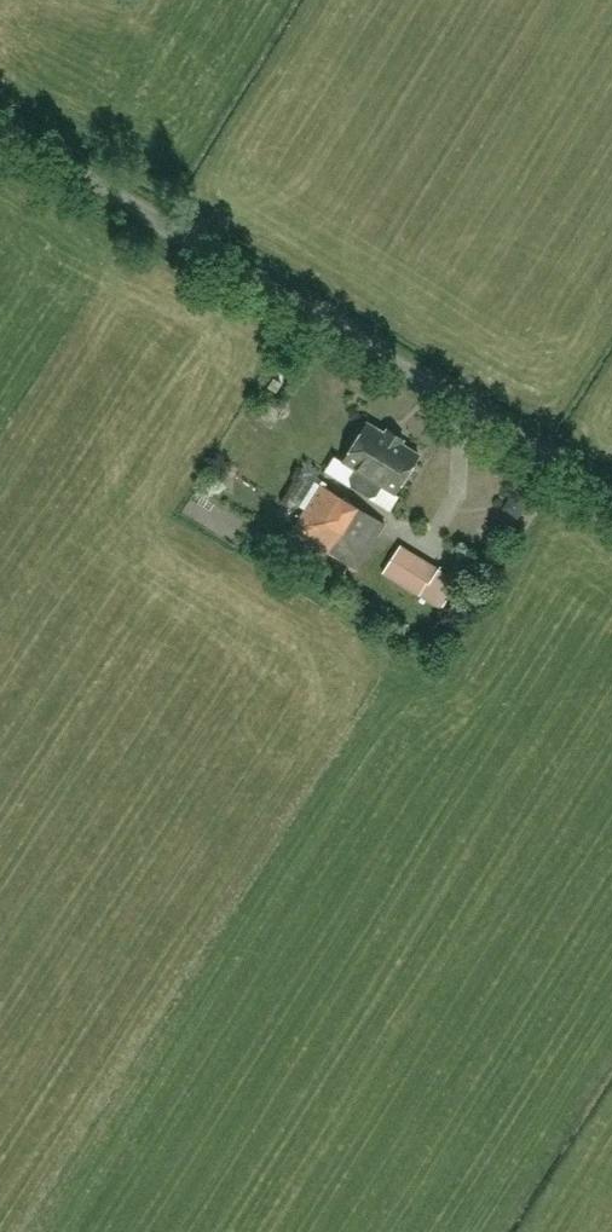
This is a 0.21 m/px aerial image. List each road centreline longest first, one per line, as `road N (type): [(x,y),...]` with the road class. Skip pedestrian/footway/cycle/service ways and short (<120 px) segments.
road 1 (unclassified): [(611,496),(0,126)]

